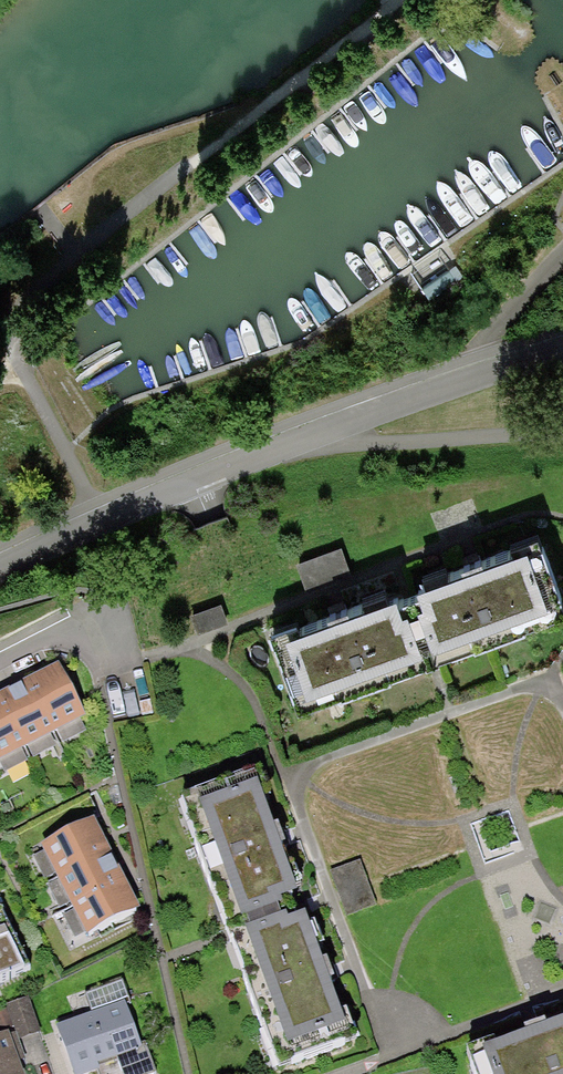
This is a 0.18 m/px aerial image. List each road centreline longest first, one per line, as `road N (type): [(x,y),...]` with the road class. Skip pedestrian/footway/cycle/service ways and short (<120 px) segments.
road 1 (unclassified): [(0,567),(52,538),(287,445),(562,351)]
road 2 (track): [(562,435),(287,445)]
road 3 (residential): [(0,657),(68,622),(105,619),(116,629),(135,709)]

